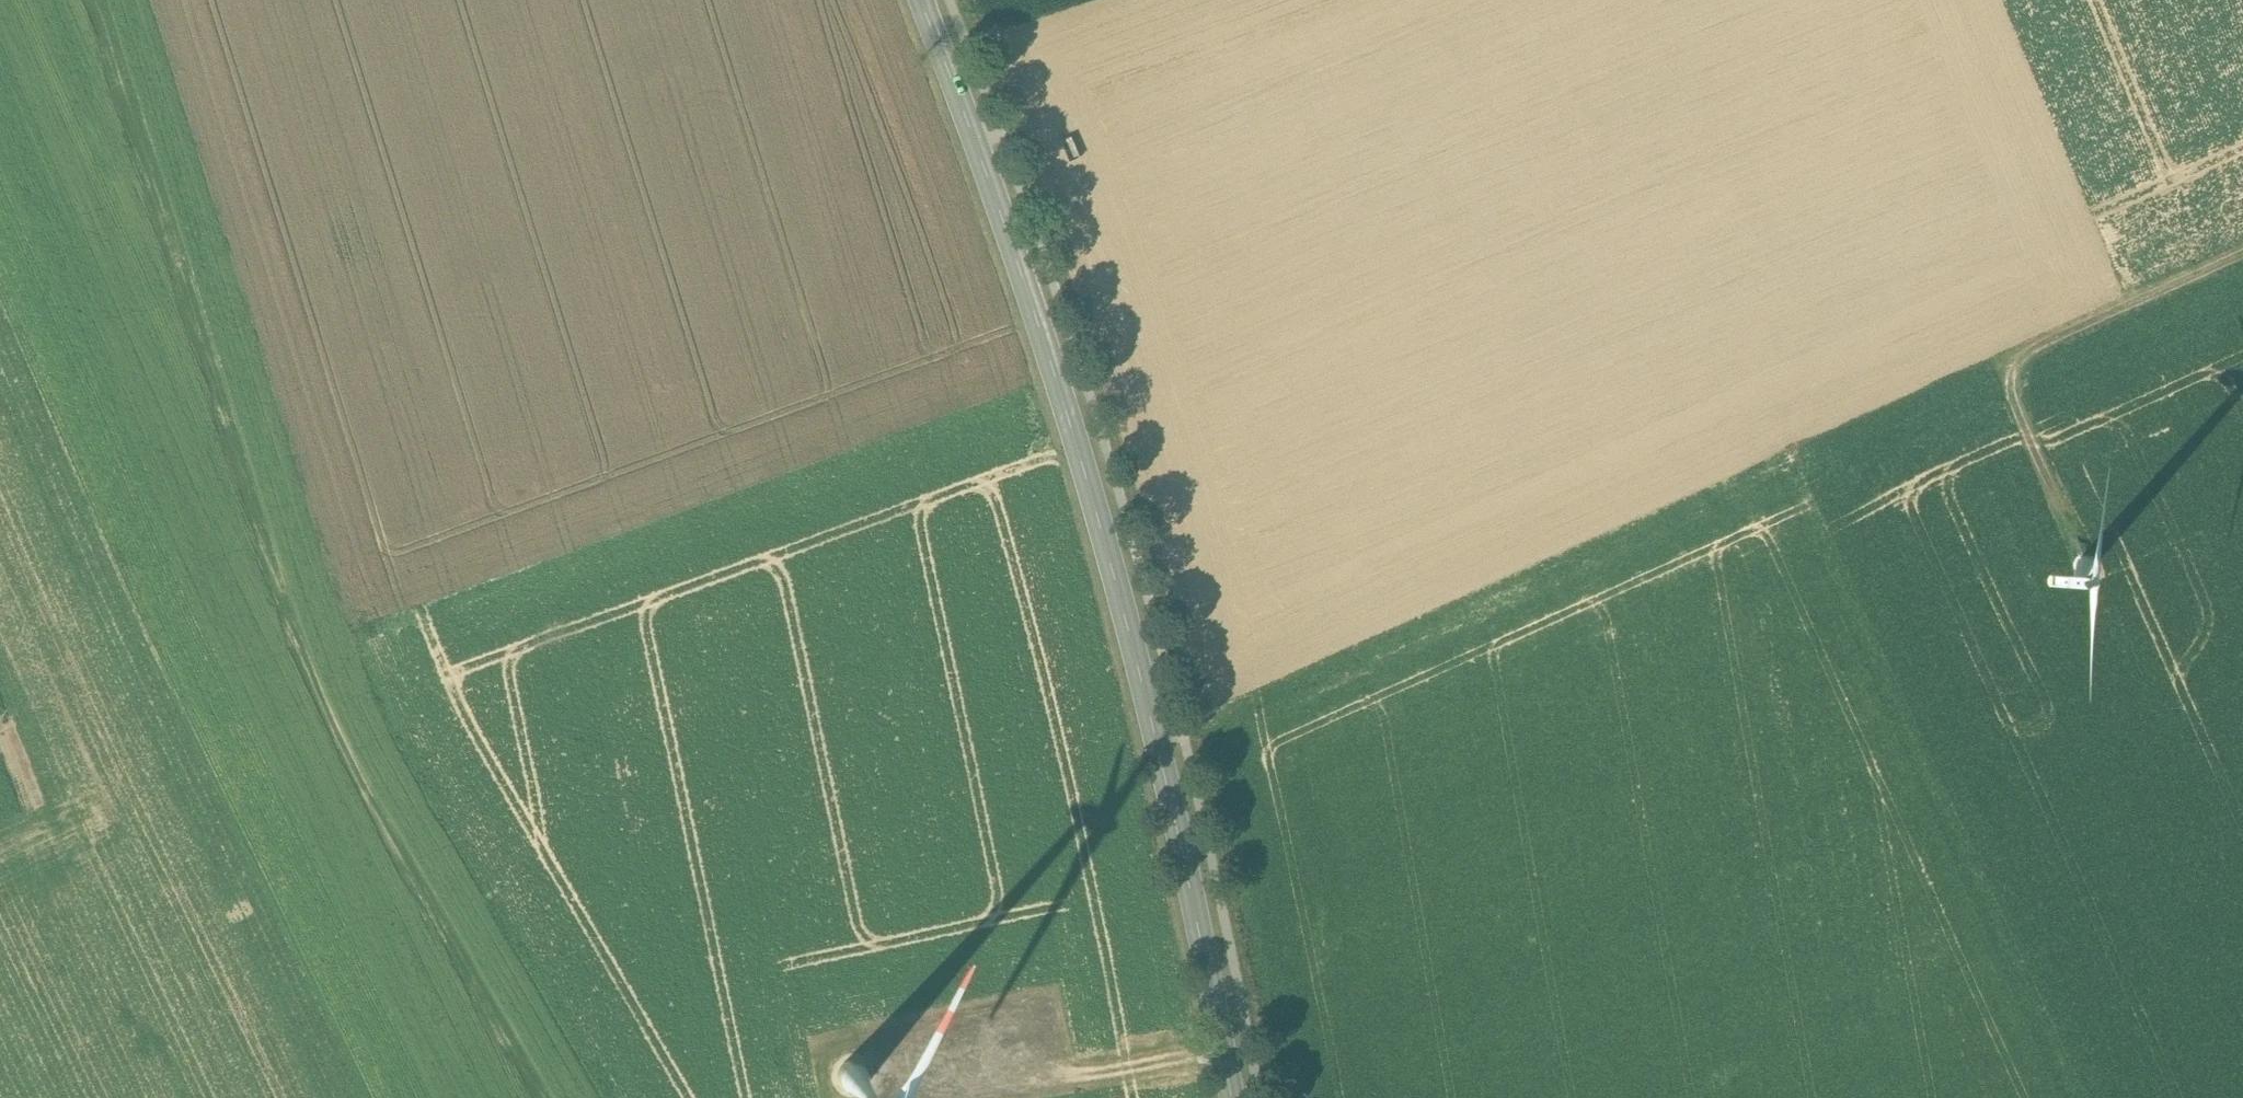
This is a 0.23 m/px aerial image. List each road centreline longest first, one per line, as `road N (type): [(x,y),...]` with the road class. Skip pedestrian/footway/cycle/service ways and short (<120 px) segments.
road 1 (secondary): [(1232,1097),(1180,837),(1100,520),(1002,217),(921,0)]
road 2 (track): [(2242,255),(2047,342),(2027,359),(2018,378),(2039,443),(2087,547)]

